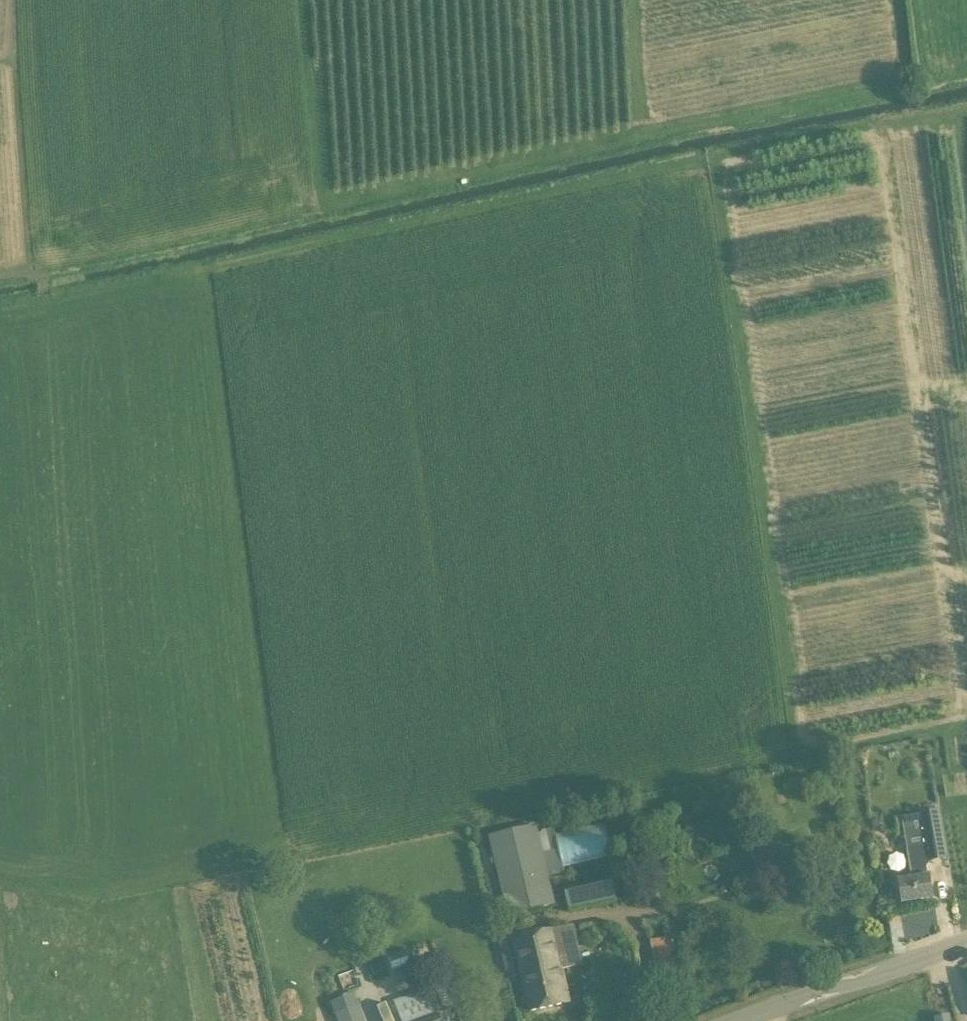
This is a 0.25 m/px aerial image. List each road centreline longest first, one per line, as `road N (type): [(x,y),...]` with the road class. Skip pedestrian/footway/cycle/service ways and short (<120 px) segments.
road 1 (tertiary): [(742,1020),(966,941)]

